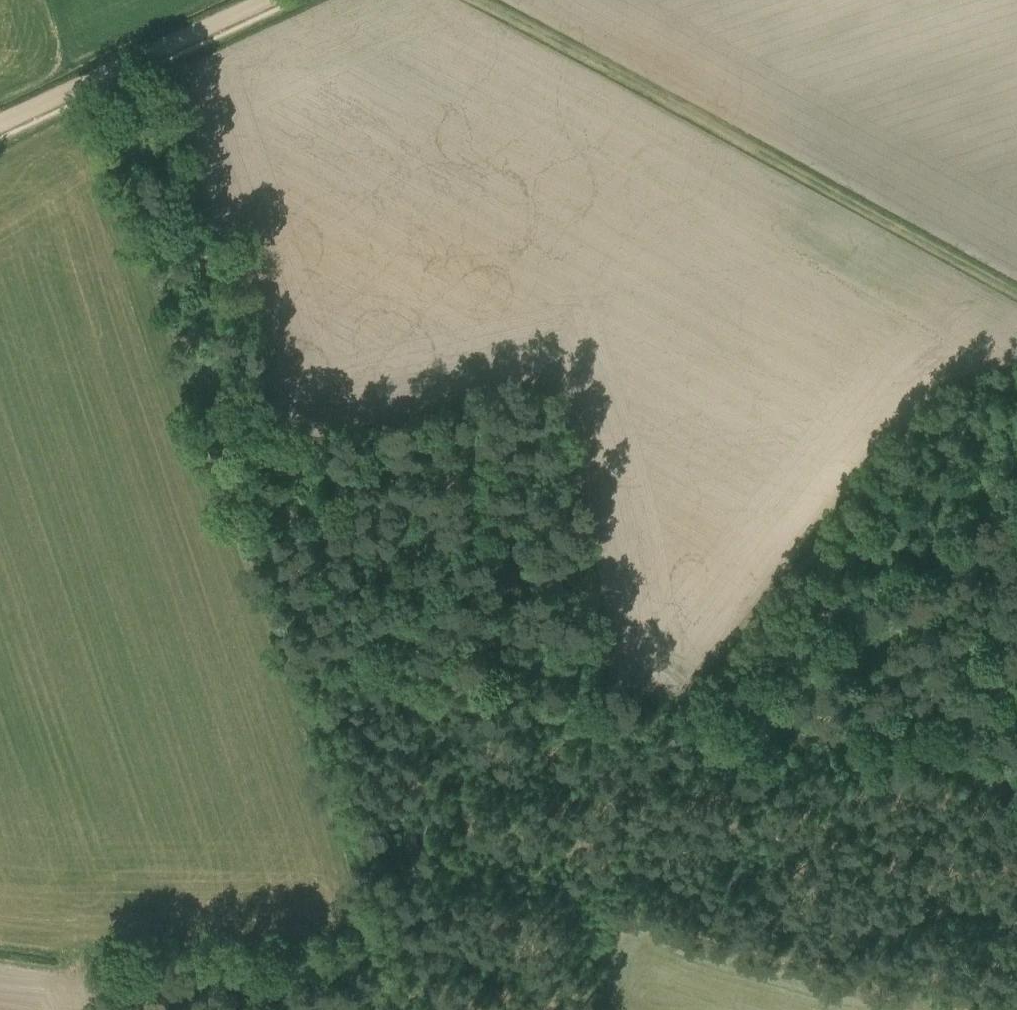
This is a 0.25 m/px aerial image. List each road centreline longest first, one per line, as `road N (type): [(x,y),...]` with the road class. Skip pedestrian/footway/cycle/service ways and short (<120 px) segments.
road 1 (track): [(467,0),(1016,305)]
road 2 (track): [(98,77),(260,0)]

